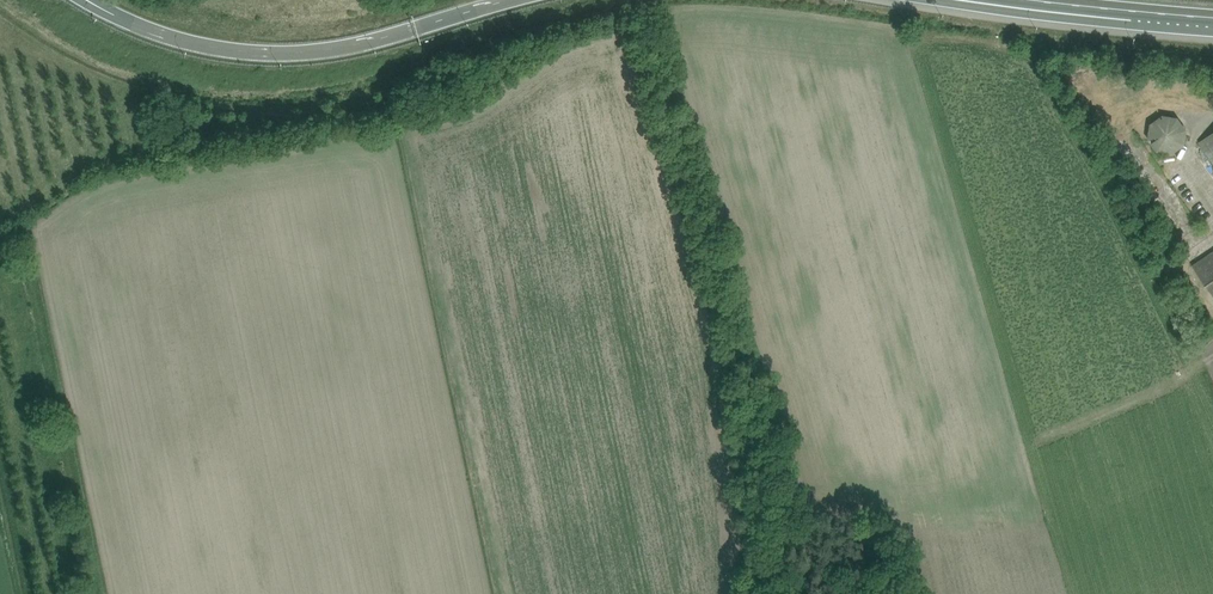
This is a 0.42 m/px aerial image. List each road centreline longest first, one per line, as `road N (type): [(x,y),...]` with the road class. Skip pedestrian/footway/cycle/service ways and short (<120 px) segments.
road 1 (motorway): [(114,15),(212,46),(307,51),(508,0)]
road 2 (motorway): [(1032,0),(1212,17)]

